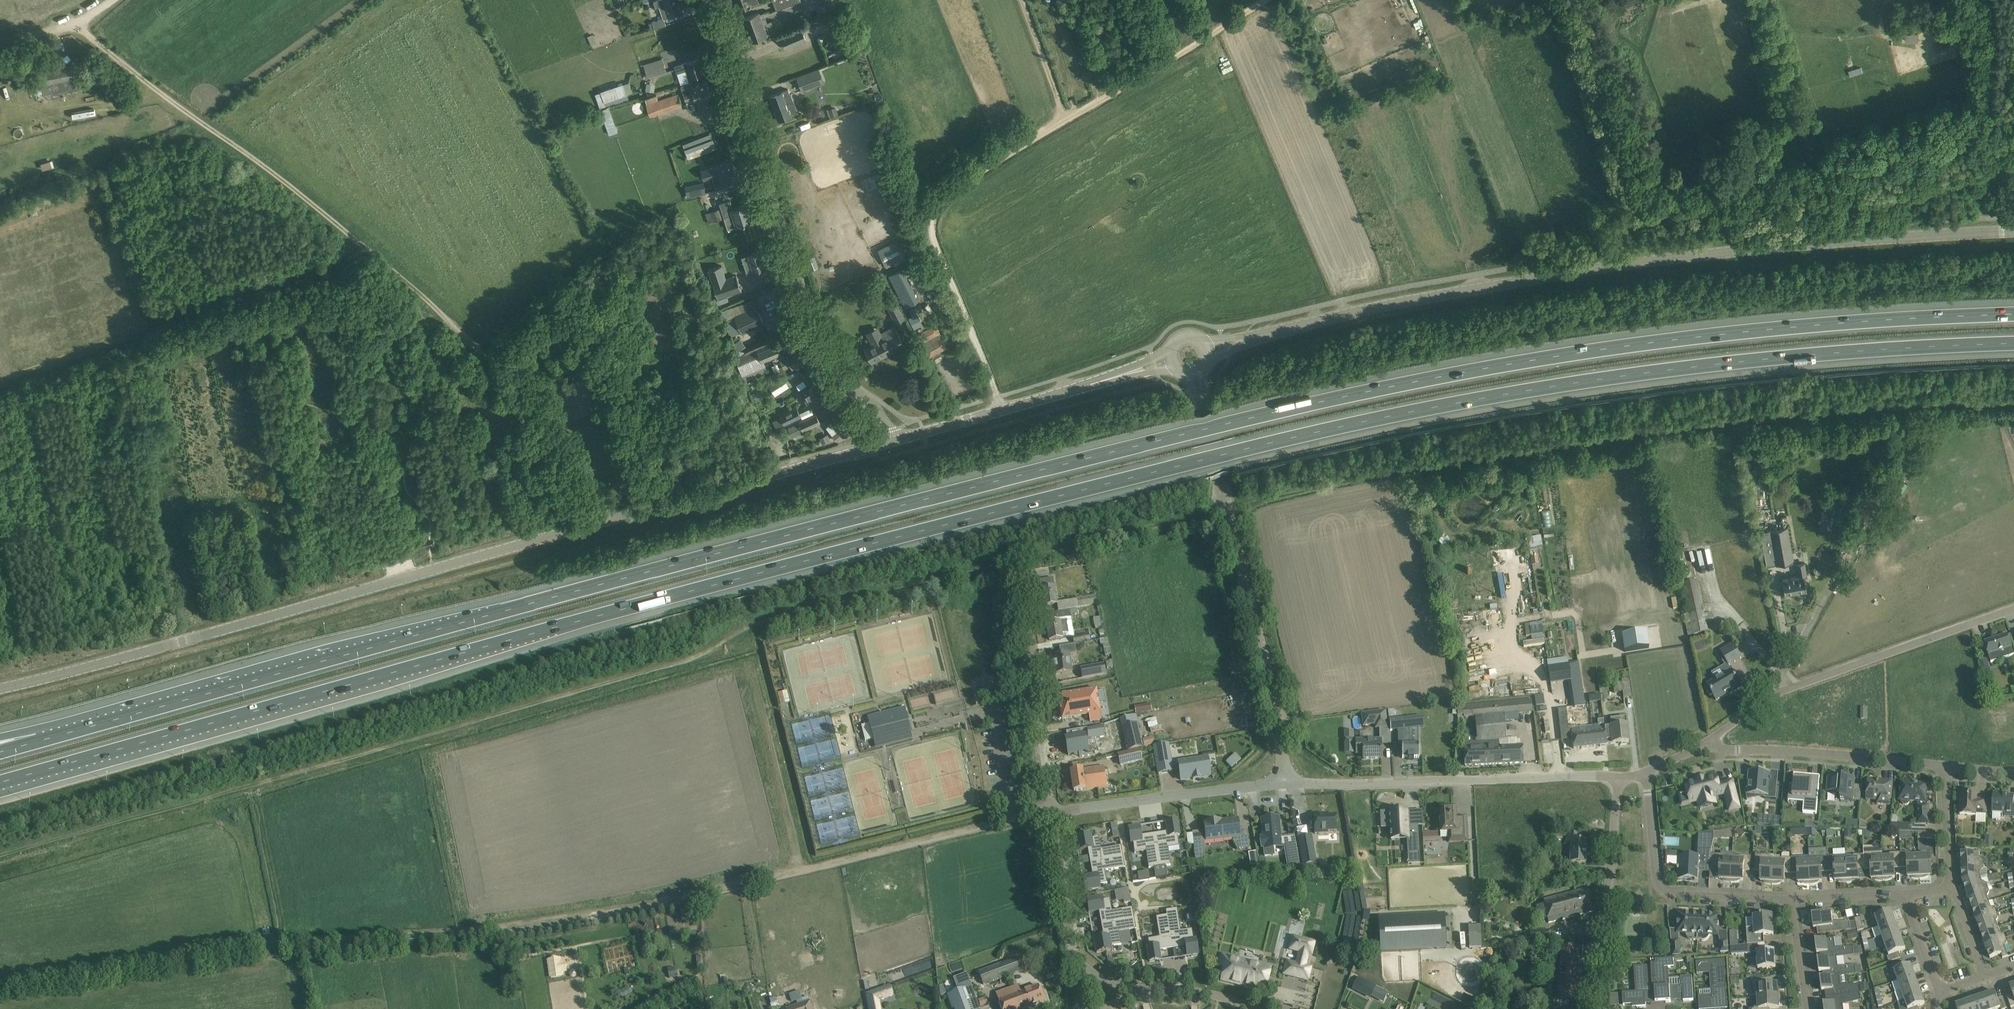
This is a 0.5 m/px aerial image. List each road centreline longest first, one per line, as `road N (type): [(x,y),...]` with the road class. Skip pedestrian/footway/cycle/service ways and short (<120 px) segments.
road 1 (motorway): [(0,783),(823,556),(1381,419),(1735,364),(2013,345)]
road 2 (motorway): [(2013,313),(1625,345),(1378,388),(710,555),(44,740)]
road 3 (track): [(1003,821),(541,922),(191,954),(0,983)]
road 4 (unclassified): [(891,442),(0,688)]
road 5 (unclassified): [(1265,335),(1578,272),(2013,231)]
road 6 (track): [(589,526),(512,387),(267,172),(72,26)]
road 7 (unclassified): [(891,442),(875,400),(850,382),(815,331),(709,0)]
road 8 (track): [(997,398),(931,225),(953,191),(1065,121)]
road 9 (residential): [(1288,783),(1618,778)]
road 10 (residential): [(1779,692),(1935,415)]
road 11 (residential): [(1288,783),(1275,692),(1224,496)]
road 12 (residential): [(1053,813),(1015,565)]
road 13 (unclassified): [(1129,372),(891,442)]
road 14 (residential): [(1779,692),(2013,611)]
road 15 (residential): [(1790,900),(1662,890),(1645,773)]
road 16 (track): [(1065,121),(1271,0)]
road 17 (residential): [(1053,813),(1288,783)]
road 18 (residential): [(1944,765),(1737,750),(1713,738)]
road 19 (residential): [(1599,1008),(1618,778)]
road 20 (track): [(363,250),(162,328)]
road 21 (residential): [(1074,957),(1053,813)]
road 22 (track): [(1065,121),(1022,0)]
road 23 (residential): [(1951,891),(1944,765)]

